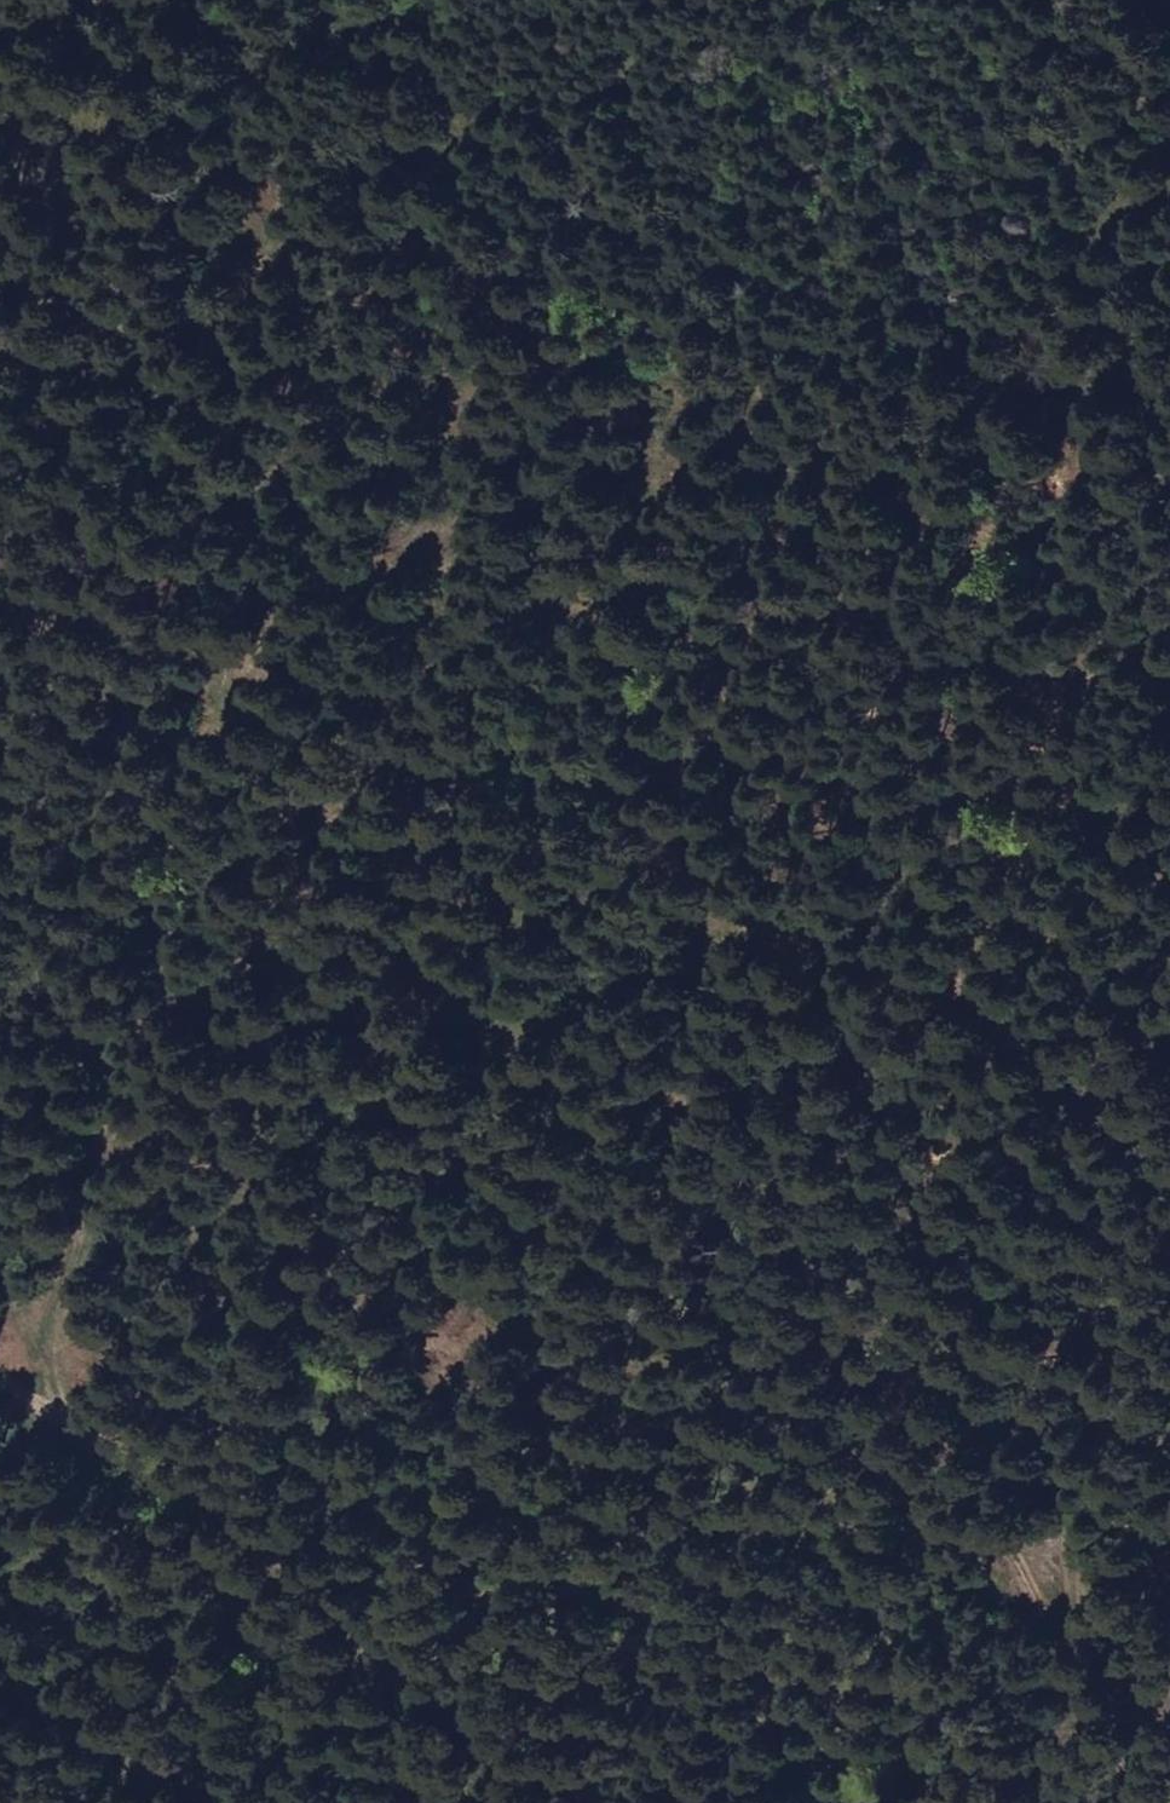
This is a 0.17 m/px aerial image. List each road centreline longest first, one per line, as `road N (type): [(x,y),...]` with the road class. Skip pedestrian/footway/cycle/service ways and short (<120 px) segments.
road 1 (track): [(945,1802),(548,1609),(260,1549),(0,1405)]

